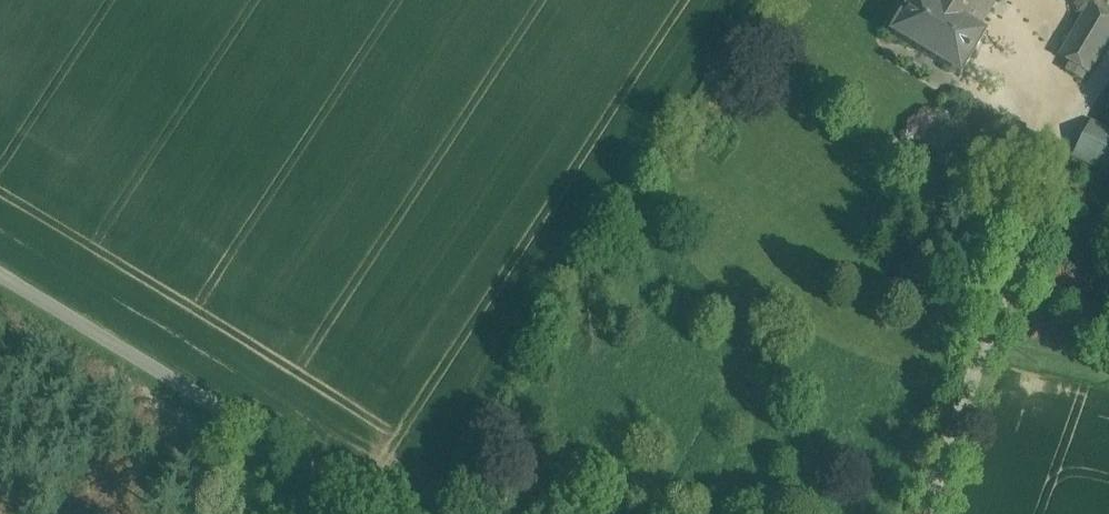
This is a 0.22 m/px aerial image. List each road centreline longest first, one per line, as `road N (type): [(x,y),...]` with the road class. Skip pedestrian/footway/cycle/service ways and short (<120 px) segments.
road 1 (unclassified): [(381,513),(0,274)]

